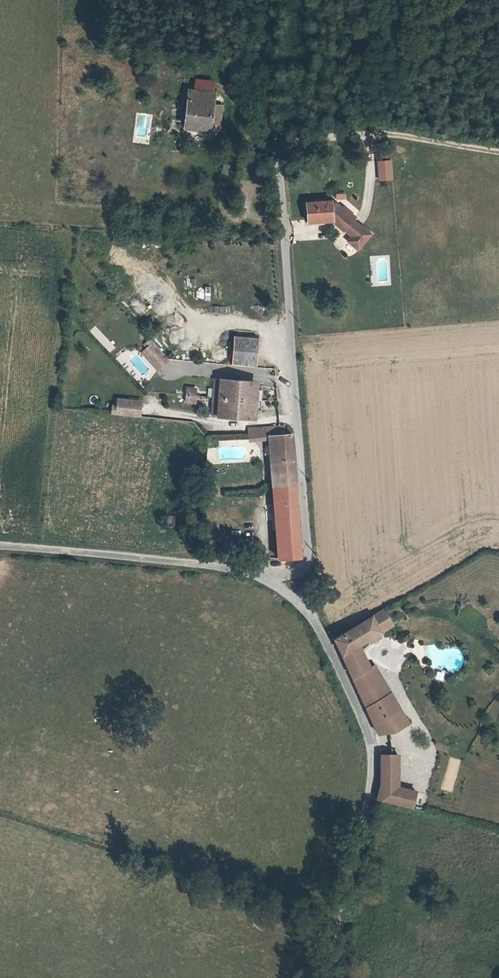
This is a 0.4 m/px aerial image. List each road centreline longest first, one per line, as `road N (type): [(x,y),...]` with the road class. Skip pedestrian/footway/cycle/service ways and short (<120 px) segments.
road 1 (residential): [(304,607),(309,568),(282,172)]
road 2 (unclassified): [(304,607),(364,729),(371,775),(330,977)]
road 3 (unclassified): [(0,547),(226,570),(304,607)]
road 4 (track): [(498,156),(344,140),(285,146),(282,172)]
road 5 (track): [(266,0),(285,146)]

